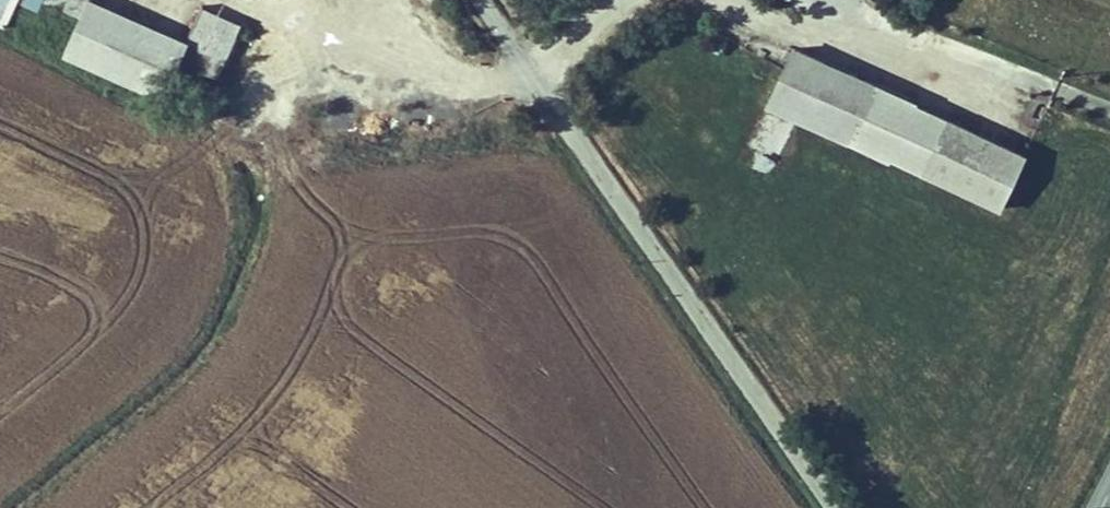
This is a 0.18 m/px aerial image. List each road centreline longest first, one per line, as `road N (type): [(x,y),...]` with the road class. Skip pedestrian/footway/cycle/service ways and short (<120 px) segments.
road 1 (unclassified): [(478,0),(835,507)]

